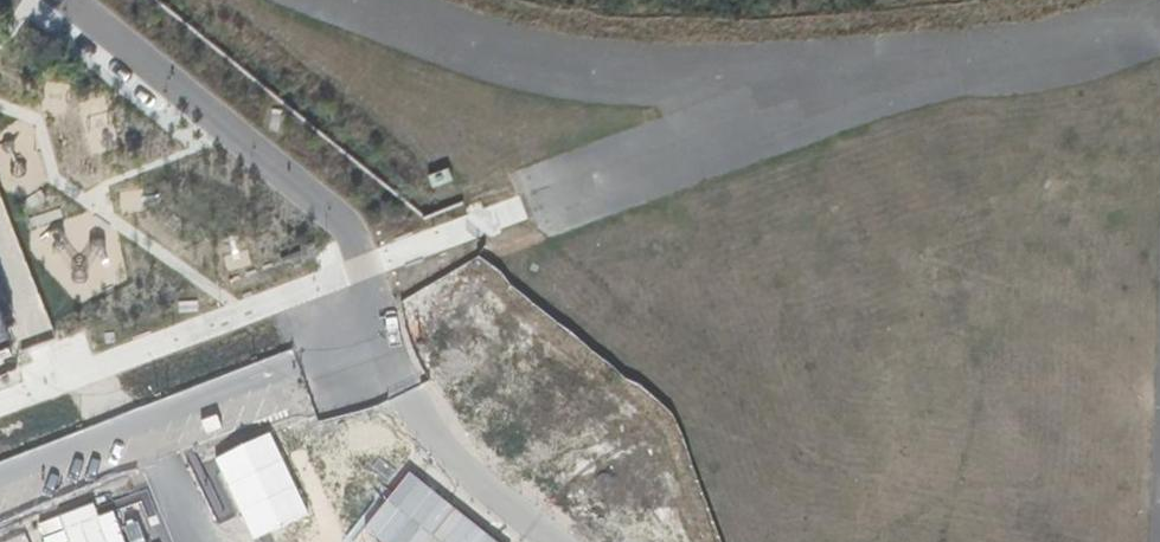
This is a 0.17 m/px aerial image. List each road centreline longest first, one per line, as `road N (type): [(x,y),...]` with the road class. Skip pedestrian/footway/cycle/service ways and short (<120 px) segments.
road 1 (residential): [(79,0),(382,256)]

